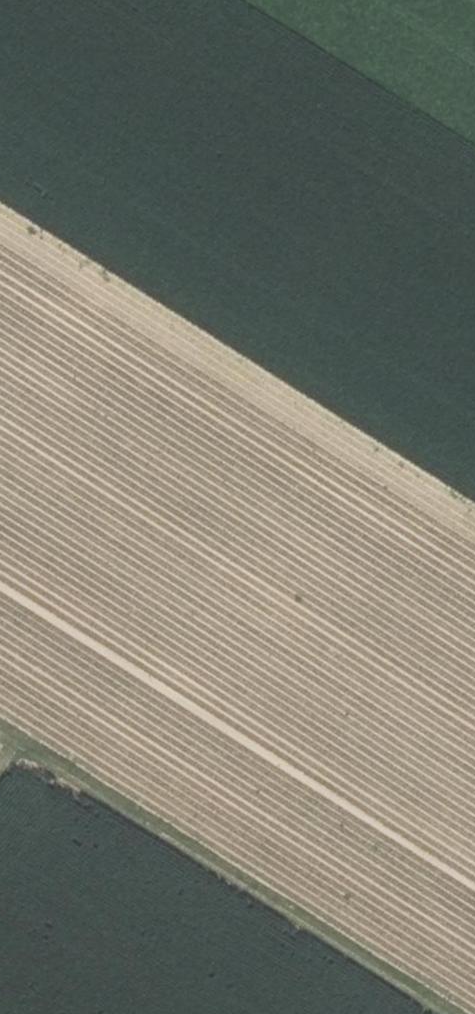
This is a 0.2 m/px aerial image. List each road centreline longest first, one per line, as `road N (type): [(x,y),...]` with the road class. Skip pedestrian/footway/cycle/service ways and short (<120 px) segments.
road 1 (track): [(452,1013),(0,730)]

